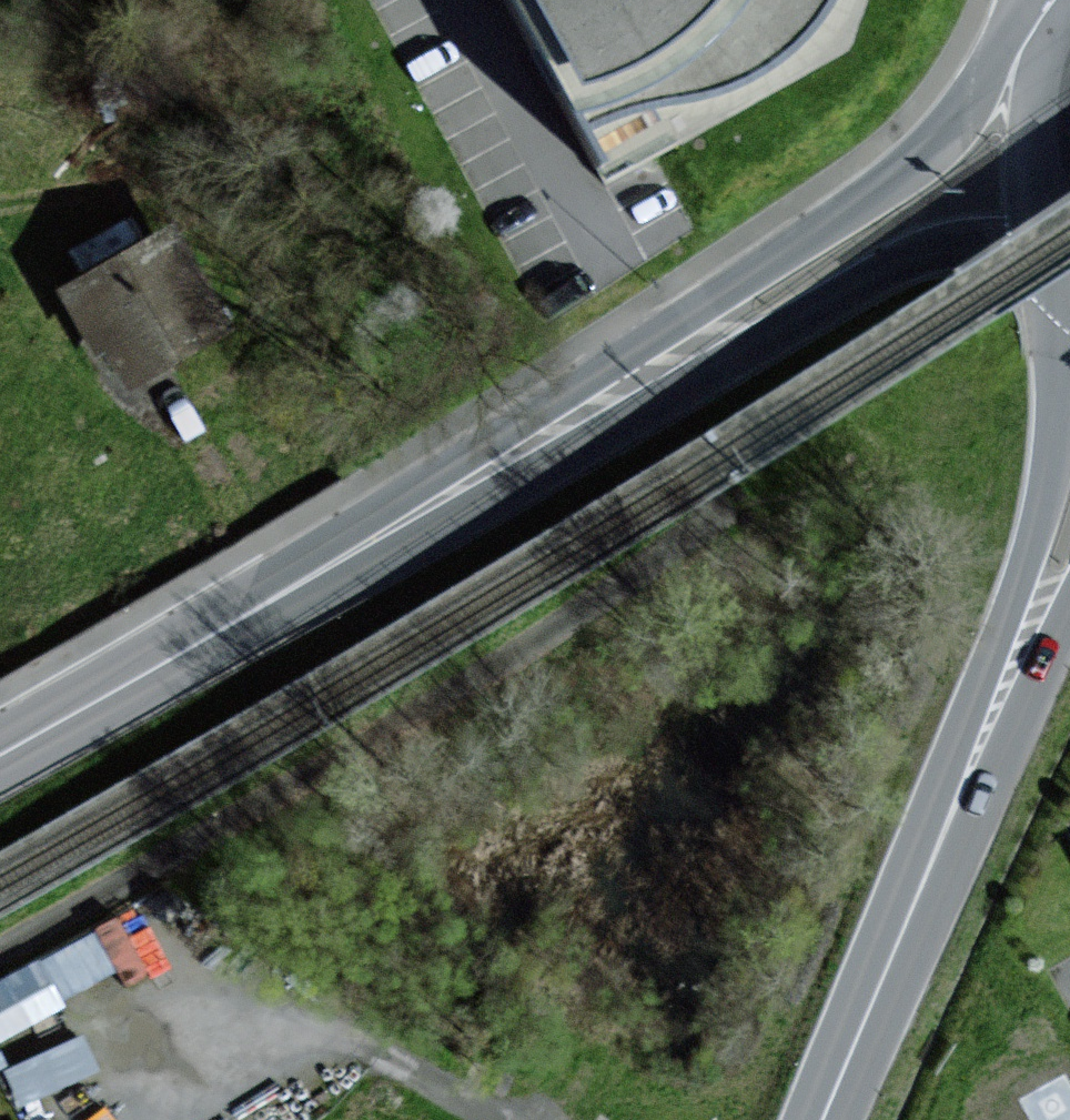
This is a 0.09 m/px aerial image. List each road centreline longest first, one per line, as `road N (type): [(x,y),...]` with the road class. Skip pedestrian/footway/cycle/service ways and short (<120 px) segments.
road 1 (secondary): [(1040,14),(918,164),(449,464),(343,556)]
road 2 (track): [(711,521),(0,948)]
road 3 (secondary): [(343,556),(468,512),(875,272),(924,251),(1042,235)]
road 4 (secondary): [(1062,266),(1063,409),(1048,495),(981,688),(938,852)]
road 5 (secondary): [(0,757),(343,556)]
road 6 (secondary): [(938,852),(823,1119)]
road 7 (secondary): [(938,852),(1069,602)]
road 8 (secondary): [(1040,14),(1021,62),(1013,123),(1021,183),(1042,235)]

